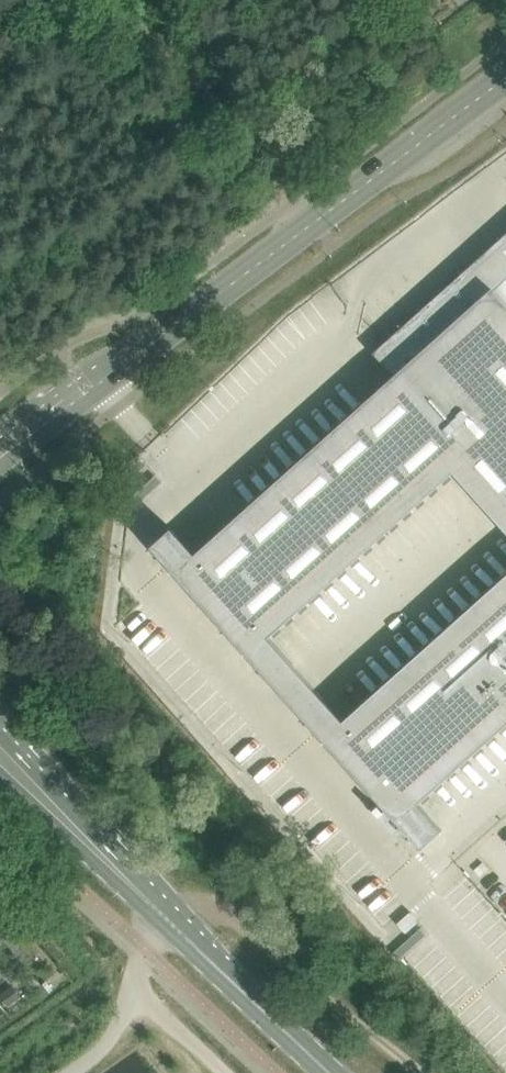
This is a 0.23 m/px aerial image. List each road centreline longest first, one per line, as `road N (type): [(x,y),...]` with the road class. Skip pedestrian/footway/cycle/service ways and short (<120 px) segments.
road 1 (tertiary): [(93,386),(505,77)]
road 2 (secondary): [(172,926),(12,769)]
road 3 (secondary): [(330,1072),(172,926)]
road 4 (unclassified): [(343,1007),(226,913),(208,910),(172,926)]
road 5 (residential): [(227,1072),(135,983)]

